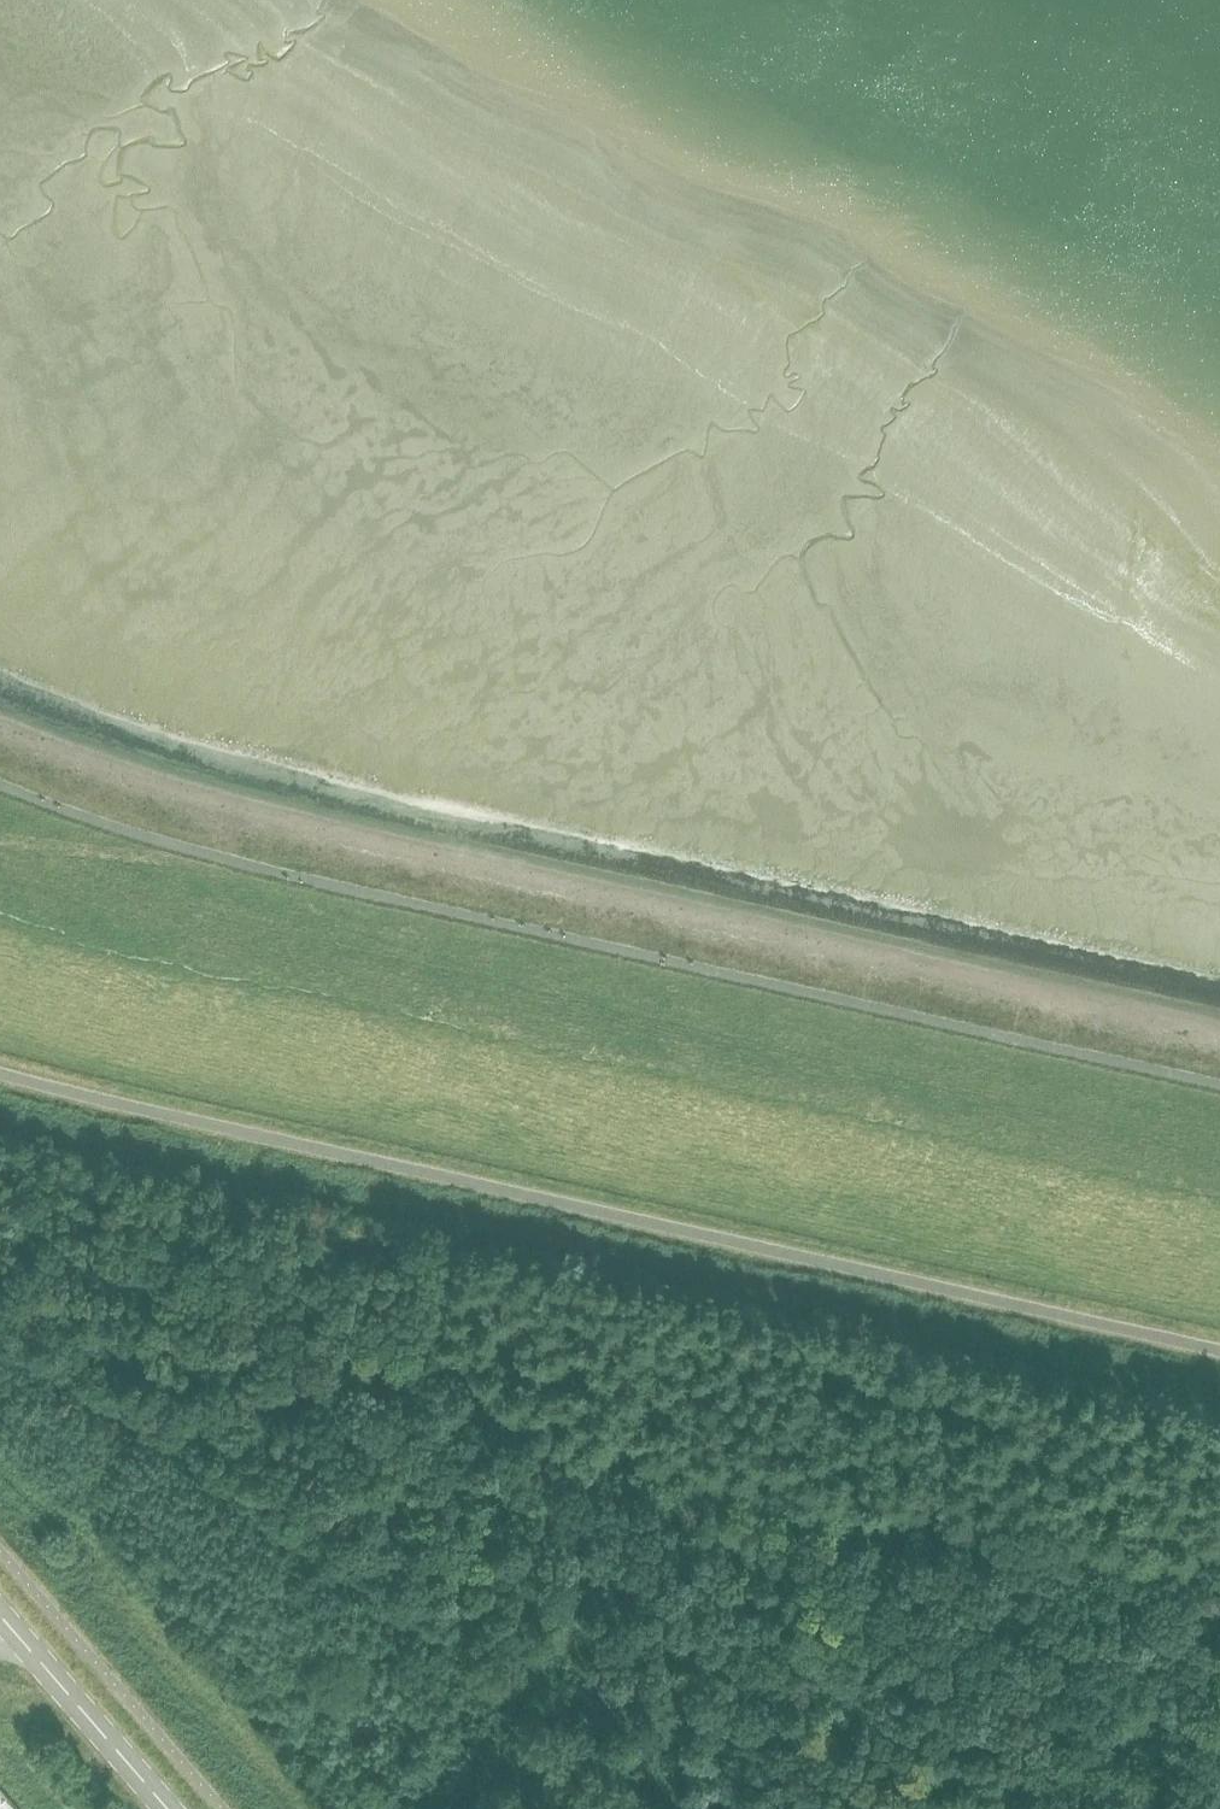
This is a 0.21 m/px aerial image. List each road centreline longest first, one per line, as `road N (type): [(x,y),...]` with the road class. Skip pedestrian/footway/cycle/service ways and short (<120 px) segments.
road 1 (secondary): [(171,1808),(0,1606)]

